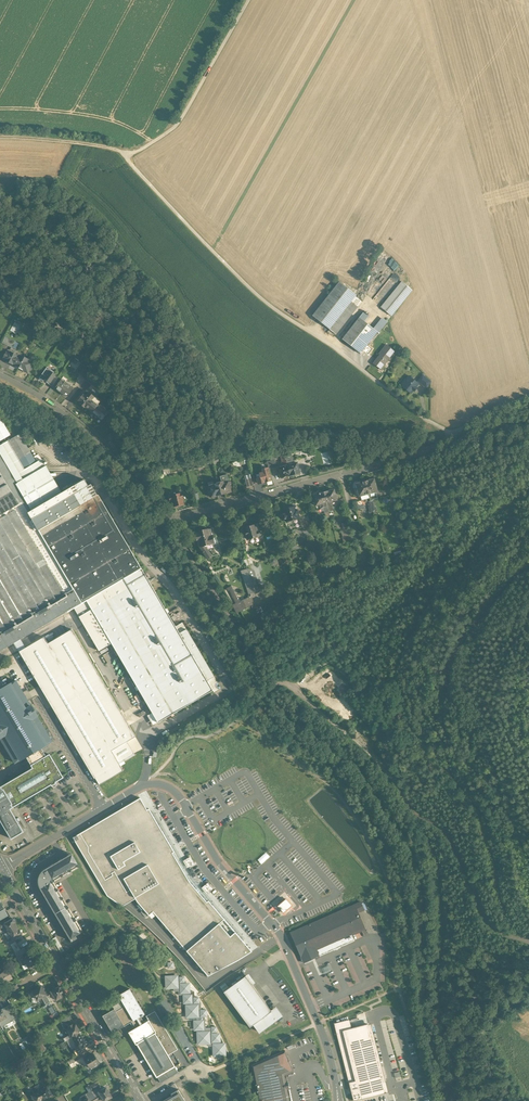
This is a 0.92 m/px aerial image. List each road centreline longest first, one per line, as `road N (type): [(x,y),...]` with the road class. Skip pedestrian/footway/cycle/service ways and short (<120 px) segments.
road 1 (residential): [(0,375),(100,443),(168,521),(425,451),(455,435)]
road 2 (unclassified): [(338,1100),(324,1036),(281,937),(226,872),(181,800),(146,784),(103,809)]
road 3 (unclassified): [(362,370),(252,290),(124,154)]
road 4 (secondary): [(139,1100),(2,869)]
road 5 (track): [(124,154),(179,123),(248,0)]
road 6 (unclassified): [(103,809),(40,700)]
road 7 (track): [(124,154),(0,138)]

